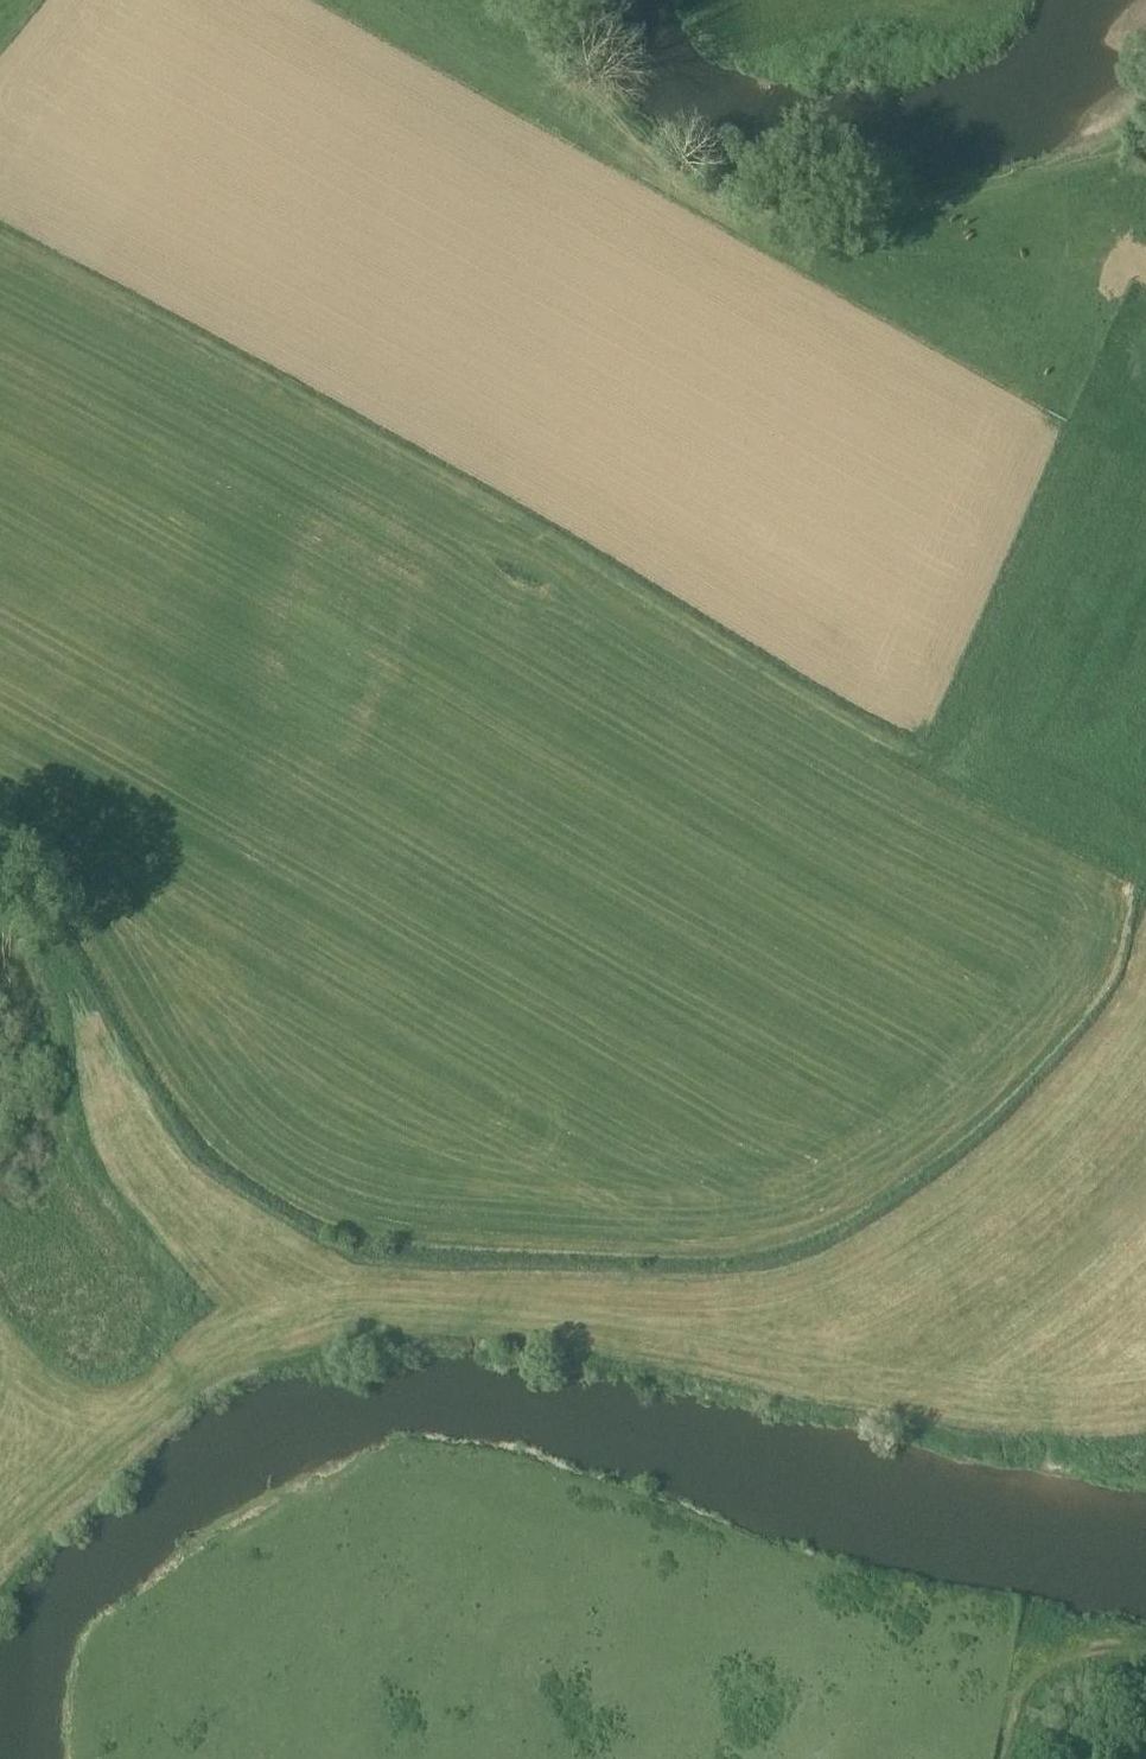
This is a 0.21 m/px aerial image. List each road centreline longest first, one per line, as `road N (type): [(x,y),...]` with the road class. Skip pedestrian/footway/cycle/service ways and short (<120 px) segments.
road 1 (track): [(1145,884),(666,610),(0,251)]

